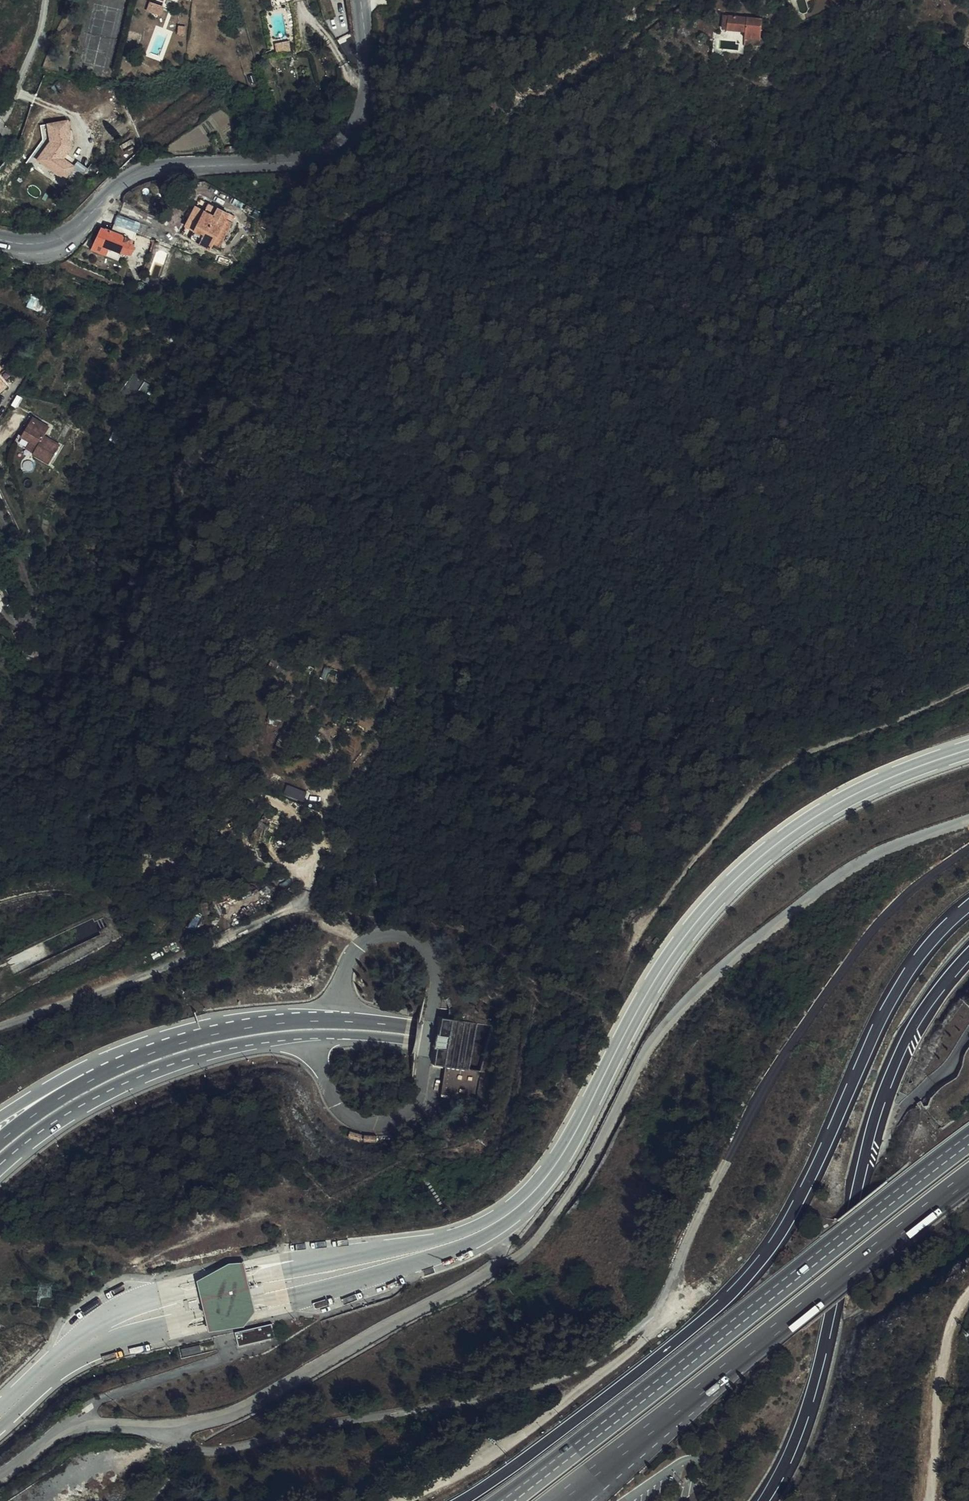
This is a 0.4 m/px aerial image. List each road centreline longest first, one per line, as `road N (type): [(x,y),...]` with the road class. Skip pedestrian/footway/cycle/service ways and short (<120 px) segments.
road 1 (unclassified): [(77,1425),(180,1423),(230,1411),(512,1259),(566,1199),(652,1042),(707,981),(846,872),(968,820)]
road 2 (track): [(138,1426),(197,1451),(232,1451),(563,1378),(623,1340),(661,1307),(724,1167),(817,1008),(906,895),(968,848)]
road 3 (motorway): [(0,1165),(92,1099),(178,1062),(322,1035),(419,1043),(612,1087),(770,1160),(824,1203),(968,1356)]
road 4 (motorway): [(968,1318),(836,1183),(780,1144),(619,1074),(521,1046),(332,1019),(175,1043)]
road 5 (motorway): [(968,905),(899,987),(808,1184),(745,1281),(462,1500)]
road 6 (motorway): [(474,1236),(509,1214),(556,1164),(643,1000),(723,889),(842,800),(968,750)]
road 7 (motorway): [(764,1500),(810,1394),(868,1143),(897,1056),(968,951)]
road 8 (motorway): [(968,1141),(506,1500)]
road 9 (motorway): [(0,1429),(44,1385),(99,1348),(405,1266),(474,1236)]
road 10 (secondary): [(362,0),(364,106),(336,149),(294,162),(150,169),(53,241),(0,239)]
road 11 (motorway): [(563,1500),(968,1177)]
road 12 (motorway): [(474,1236),(137,1305),(67,1345),(0,1408)]
road 13 (track): [(639,936),(770,775),(968,685)]
road 14 (track): [(661,1307),(652,1332),(544,1419),(403,1500)]
road 15 (unclassified): [(0,1025),(151,975),(292,910)]
road 16 (track): [(932,1500),(940,1384),(968,1295)]
road 17 (motorway): [(175,1043),(97,1076),(0,1142)]
road 18 (motorway): [(175,1043),(86,1066),(0,1118)]
road 19 (track): [(233,1354),(120,1392),(77,1425)]

